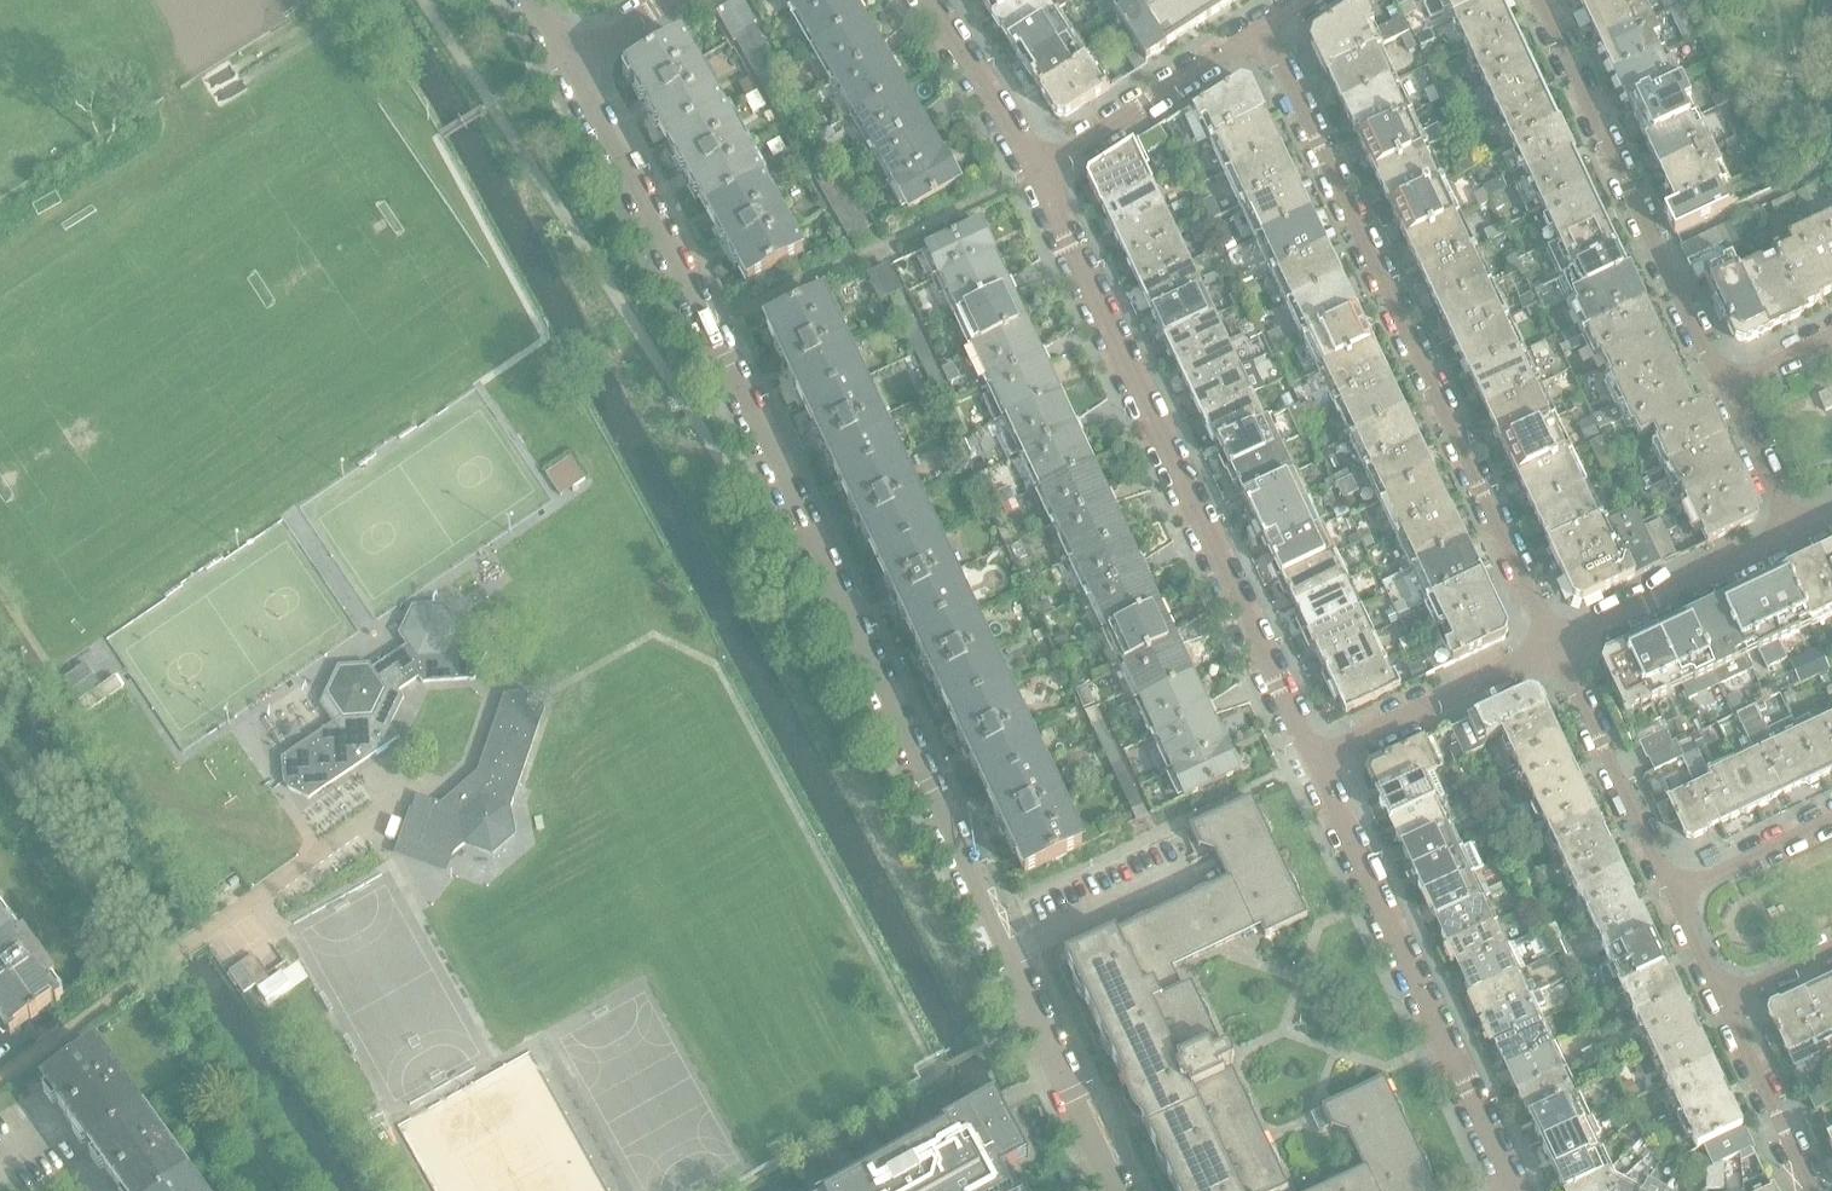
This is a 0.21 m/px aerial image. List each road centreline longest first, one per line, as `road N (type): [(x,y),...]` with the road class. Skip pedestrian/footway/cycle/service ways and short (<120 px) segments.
road 1 (residential): [(567,63),(787,489),(1120,1190)]
road 2 (residential): [(1261,30),(1554,648)]
road 3 (residential): [(1036,172),(1312,761)]
road 4 (residential): [(1312,761),(1514,1190)]
road 5 (residential): [(1723,383),(1539,0)]
road 6 (residential): [(1670,893),(1554,648)]
road 7 (residential): [(1312,761),(1554,648)]
road 8 (residential): [(1036,172),(1261,30)]
road 9 (residential): [(1554,648),(1792,532)]
road 10 (residential): [(1811,1190),(1721,1002)]
road 11 (residential): [(927,0),(1036,172)]
road 12 (residential): [(1831,816),(1670,893)]
road 13 (residential): [(1792,532),(1723,383)]
road 14 (residential): [(1721,1002),(1831,950)]
road 15 (residential): [(1721,1002),(1670,893)]
road 16 (residential): [(1723,383),(1831,333)]

